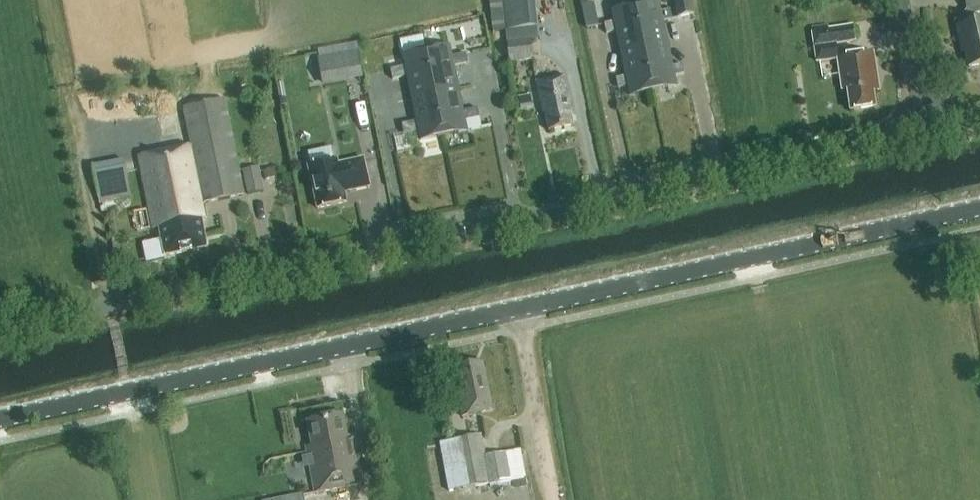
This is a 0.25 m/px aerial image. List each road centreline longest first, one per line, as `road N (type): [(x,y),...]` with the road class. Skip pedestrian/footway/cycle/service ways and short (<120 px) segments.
road 1 (tertiary): [(0,421),(979,209)]
road 2 (unclassified): [(0,332),(926,130)]
road 3 (track): [(519,311),(554,499)]
road 4 (unclassified): [(926,130),(903,0)]

